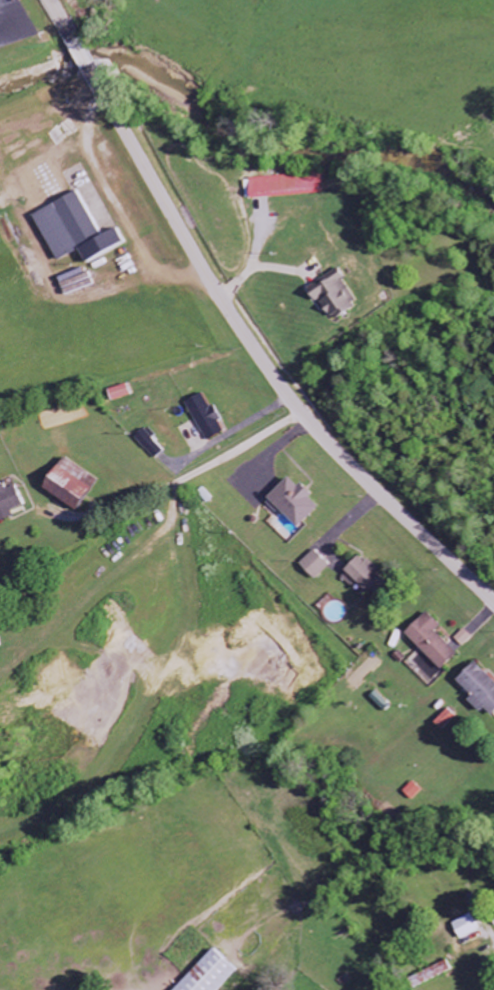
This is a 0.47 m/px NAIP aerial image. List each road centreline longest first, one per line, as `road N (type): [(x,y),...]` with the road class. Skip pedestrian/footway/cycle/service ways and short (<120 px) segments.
road 1 (tertiary): [(493,601),(317,432),(256,354),(50,0)]

